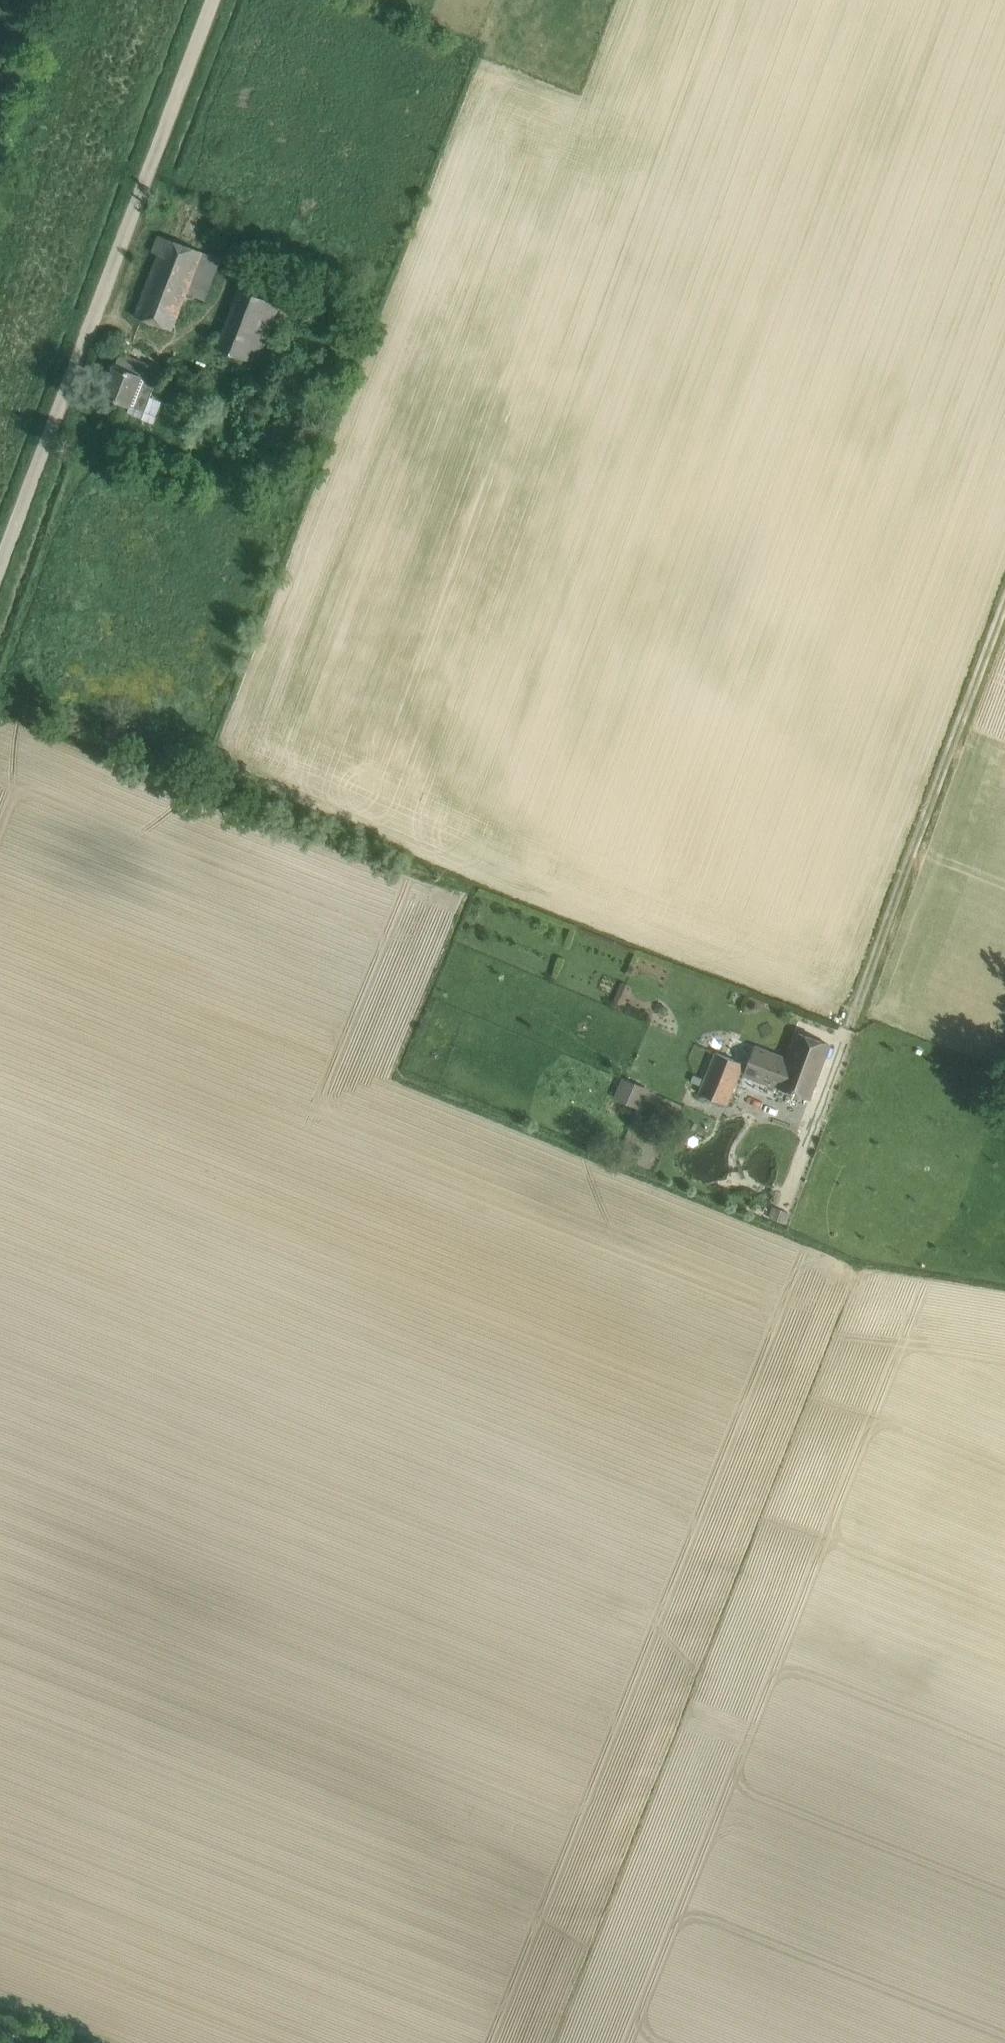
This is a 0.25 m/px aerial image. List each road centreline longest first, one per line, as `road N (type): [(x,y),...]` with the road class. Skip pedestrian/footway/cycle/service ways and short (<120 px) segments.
road 1 (unclassified): [(0,556),(210,0)]

